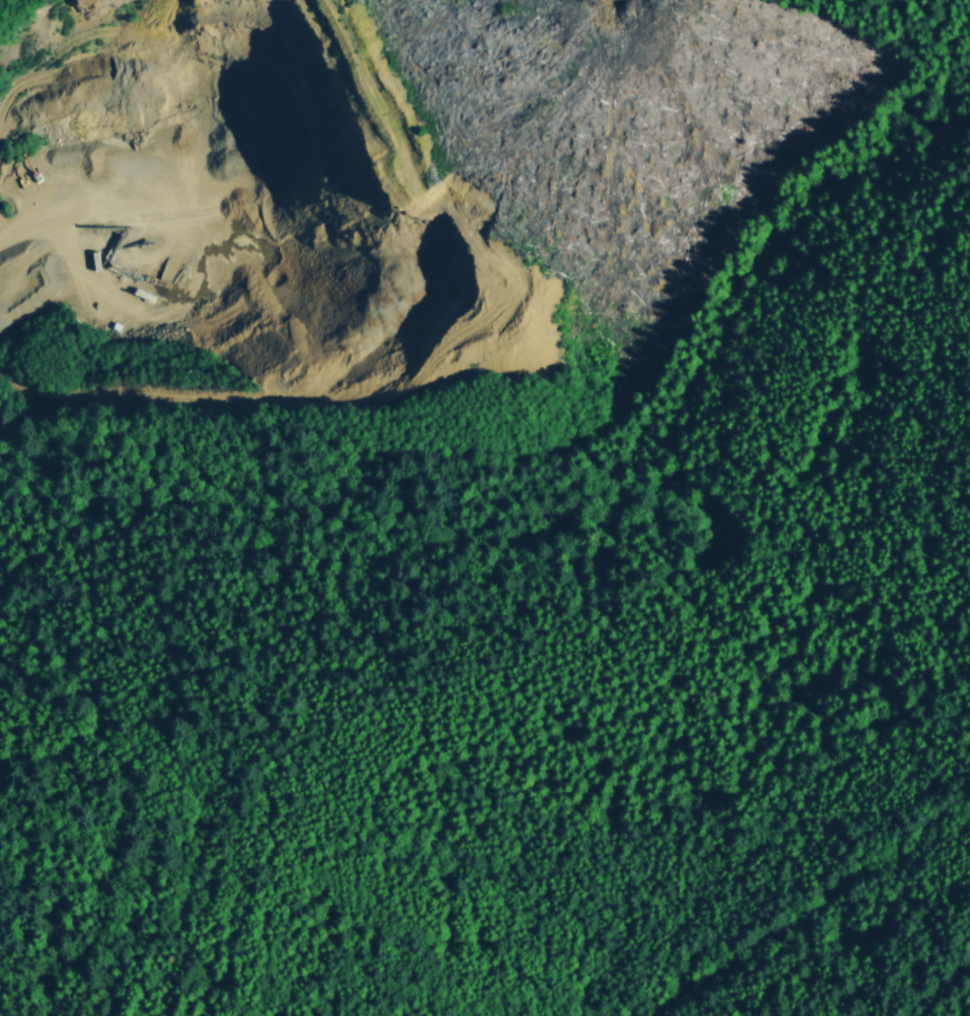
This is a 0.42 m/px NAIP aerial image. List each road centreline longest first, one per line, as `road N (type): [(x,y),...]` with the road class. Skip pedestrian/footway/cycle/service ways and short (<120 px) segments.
road 1 (track): [(969,805),(837,881),(652,1015)]

